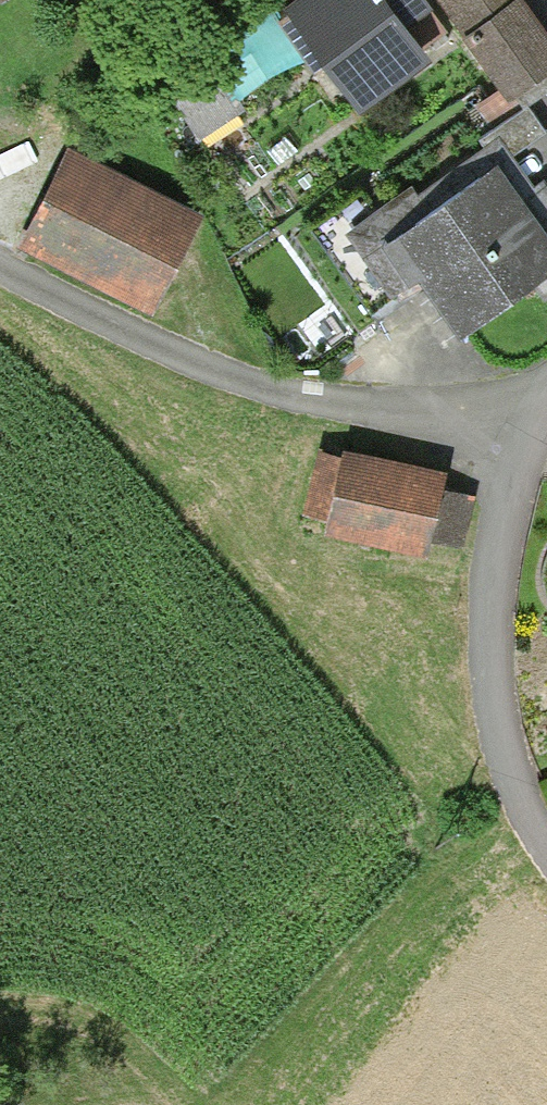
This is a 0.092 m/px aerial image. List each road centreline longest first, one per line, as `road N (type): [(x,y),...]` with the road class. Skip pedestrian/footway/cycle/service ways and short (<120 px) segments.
road 1 (residential): [(531,436),(287,393),(0,271)]
road 2 (residential): [(546,850),(518,809),(492,726),(482,628),(499,508),(531,436)]
road 3 (track): [(518,809),(278,1104)]

